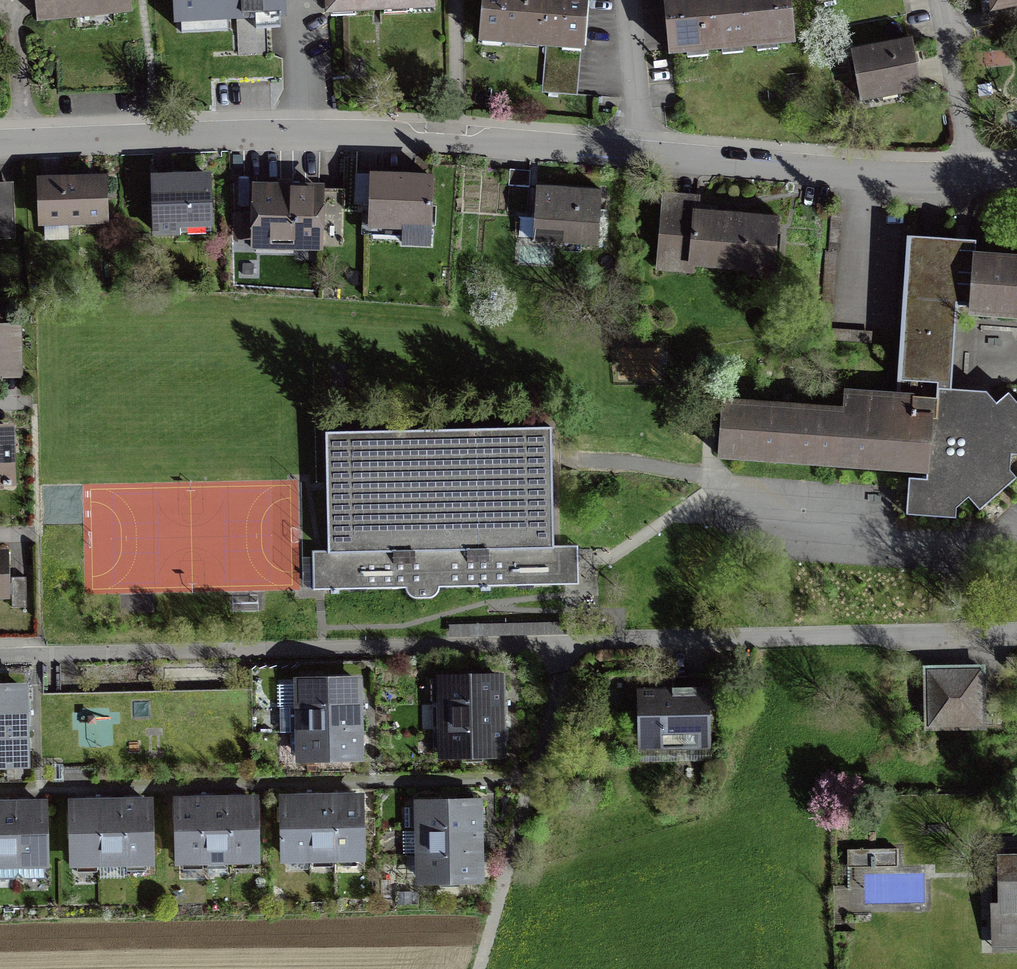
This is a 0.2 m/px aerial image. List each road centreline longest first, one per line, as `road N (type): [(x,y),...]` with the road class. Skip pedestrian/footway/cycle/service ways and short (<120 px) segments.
road 1 (residential): [(0,141),(154,134),(458,140),(843,176),(975,166)]
road 2 (track): [(477,968),(529,779)]
road 3 (residential): [(975,166),(940,0)]

